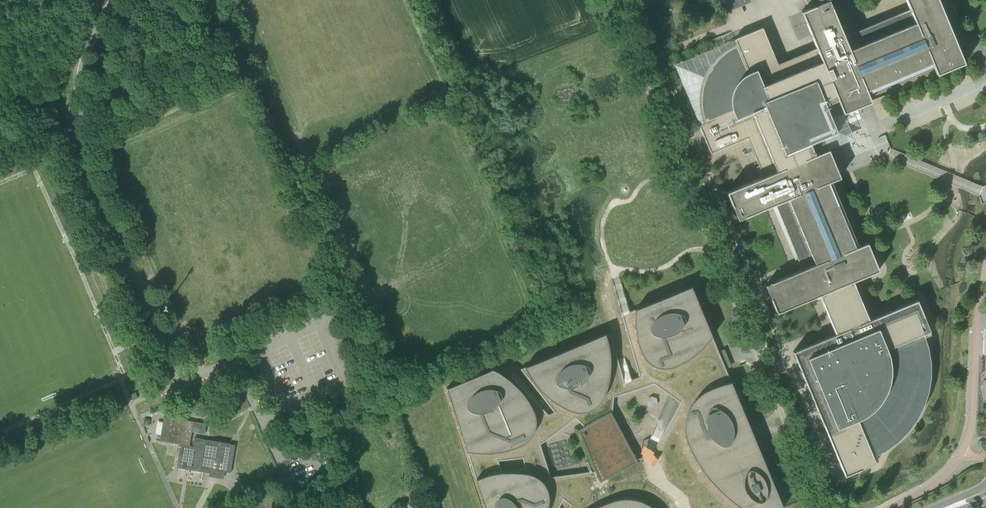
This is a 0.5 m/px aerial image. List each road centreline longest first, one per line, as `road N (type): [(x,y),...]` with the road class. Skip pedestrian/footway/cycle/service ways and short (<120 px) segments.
road 1 (unclassified): [(300,507),(237,368),(182,381),(85,152),(82,71),(113,0)]
road 2 (unclassified): [(820,507),(609,0)]

